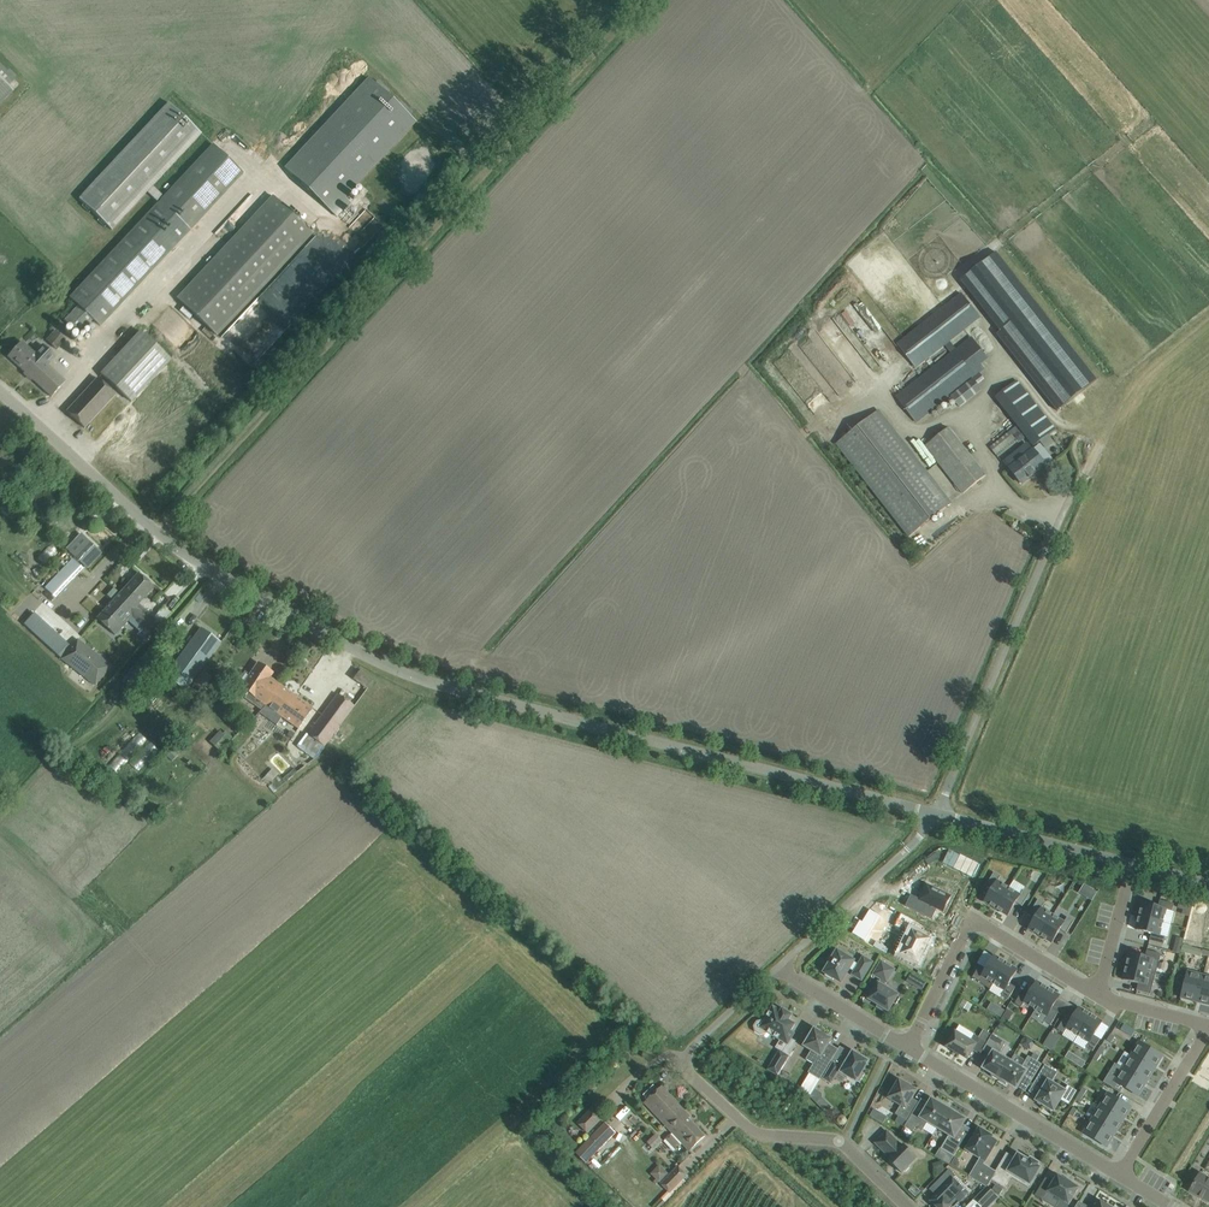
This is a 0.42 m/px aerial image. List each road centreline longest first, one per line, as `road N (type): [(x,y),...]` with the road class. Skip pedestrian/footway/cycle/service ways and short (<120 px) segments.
road 1 (residential): [(939,812),(414,683),(164,534)]
road 2 (track): [(650,0),(164,534)]
road 3 (residential): [(909,1206),(845,1142),(757,1131),(692,1076),(690,1049),(777,970)]
road 4 (residential): [(939,812),(1082,474)]
road 5 (residential): [(908,1048),(969,921),(1097,994)]
road 6 (residential): [(1123,1174),(908,1048)]
road 7 (residential): [(777,970),(939,812)]
road 8 (unclassified): [(164,534),(0,405)]
road 9 (residential): [(939,812),(1132,861)]
road 10 (residential): [(1208,1030),(1123,1174)]
road 11 (residential): [(908,1048),(777,970)]
road 12 (residential): [(1132,861),(1097,994)]

